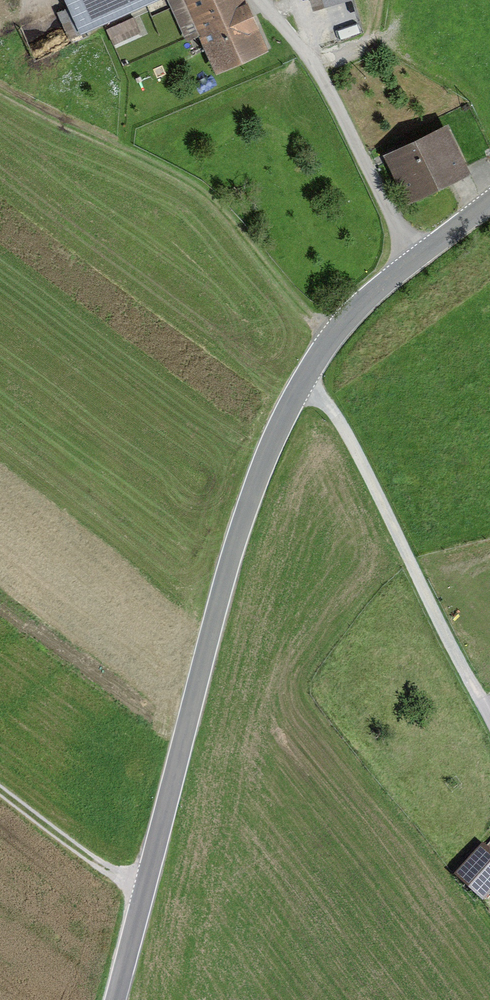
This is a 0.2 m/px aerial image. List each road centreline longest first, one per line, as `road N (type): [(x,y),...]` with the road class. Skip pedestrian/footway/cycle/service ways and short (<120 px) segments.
road 1 (tertiary): [(489,203),(328,337),(265,458),(115,999)]
road 2 (track): [(256,0),(304,61),(416,258)]
road 3 (track): [(0,792),(142,896)]

